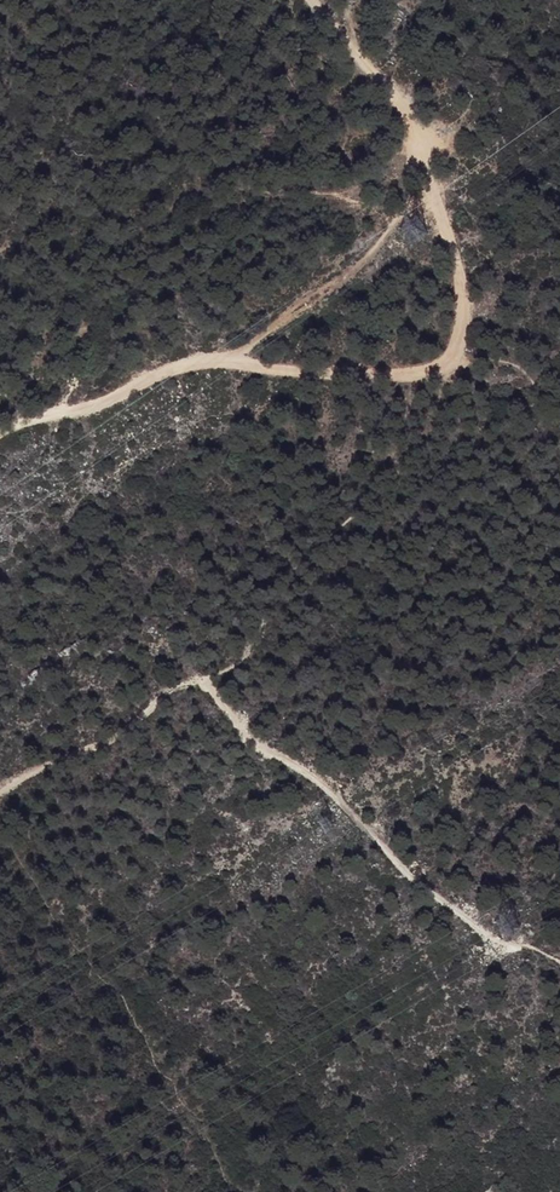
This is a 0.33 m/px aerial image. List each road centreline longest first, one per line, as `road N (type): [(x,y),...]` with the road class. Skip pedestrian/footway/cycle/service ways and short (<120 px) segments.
road 1 (track): [(310,0),(412,115),(466,282),(469,317),(456,351),(437,372),(393,378),(202,362),(74,414),(0,433)]
road 2 (track): [(498,943),(423,888),(332,793),(252,746),(197,682)]
road 3 (track): [(429,183),(372,250),(219,363)]
road 4 (track): [(197,682),(173,688),(140,720),(0,791)]

